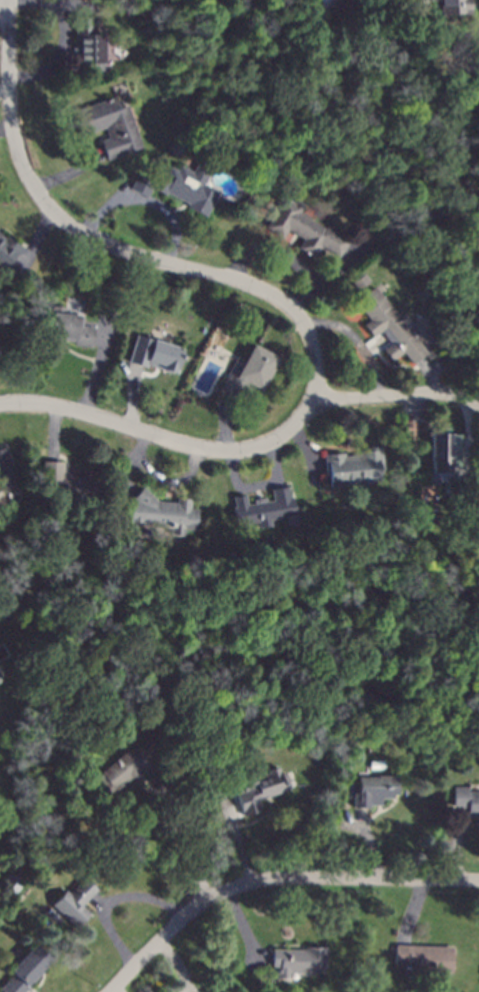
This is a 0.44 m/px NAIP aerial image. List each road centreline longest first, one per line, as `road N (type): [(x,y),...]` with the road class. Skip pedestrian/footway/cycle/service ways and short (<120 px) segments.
road 1 (residential): [(316,399),(312,342),(292,307),(237,279),(92,239),(42,200),(9,114),(8,0)]
road 2 (residential): [(478,406),(439,392),(316,399),(274,440),(229,451),(57,406),(0,403)]
road 3 (residential): [(478,879),(273,877),(230,887),(183,915),(111,991)]

